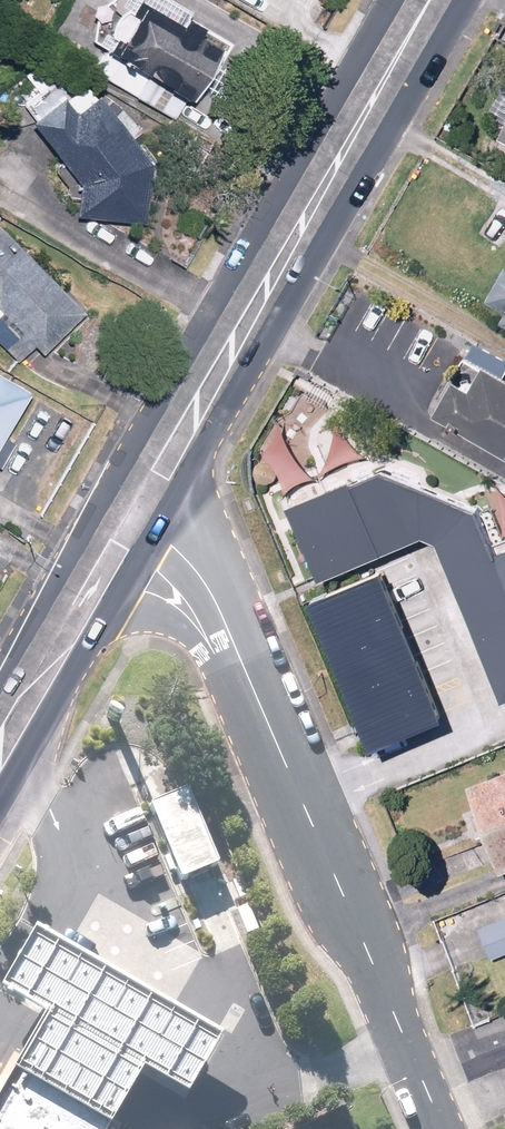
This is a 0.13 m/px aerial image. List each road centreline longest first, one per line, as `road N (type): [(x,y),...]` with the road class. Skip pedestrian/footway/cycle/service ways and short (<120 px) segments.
road 1 (primary): [(427,0),(134,513)]
road 2 (unclassified): [(240,660),(442,1128)]
road 3 (primary): [(134,513),(0,741)]
road 4 (tertiary): [(240,660),(203,582),(134,513)]

